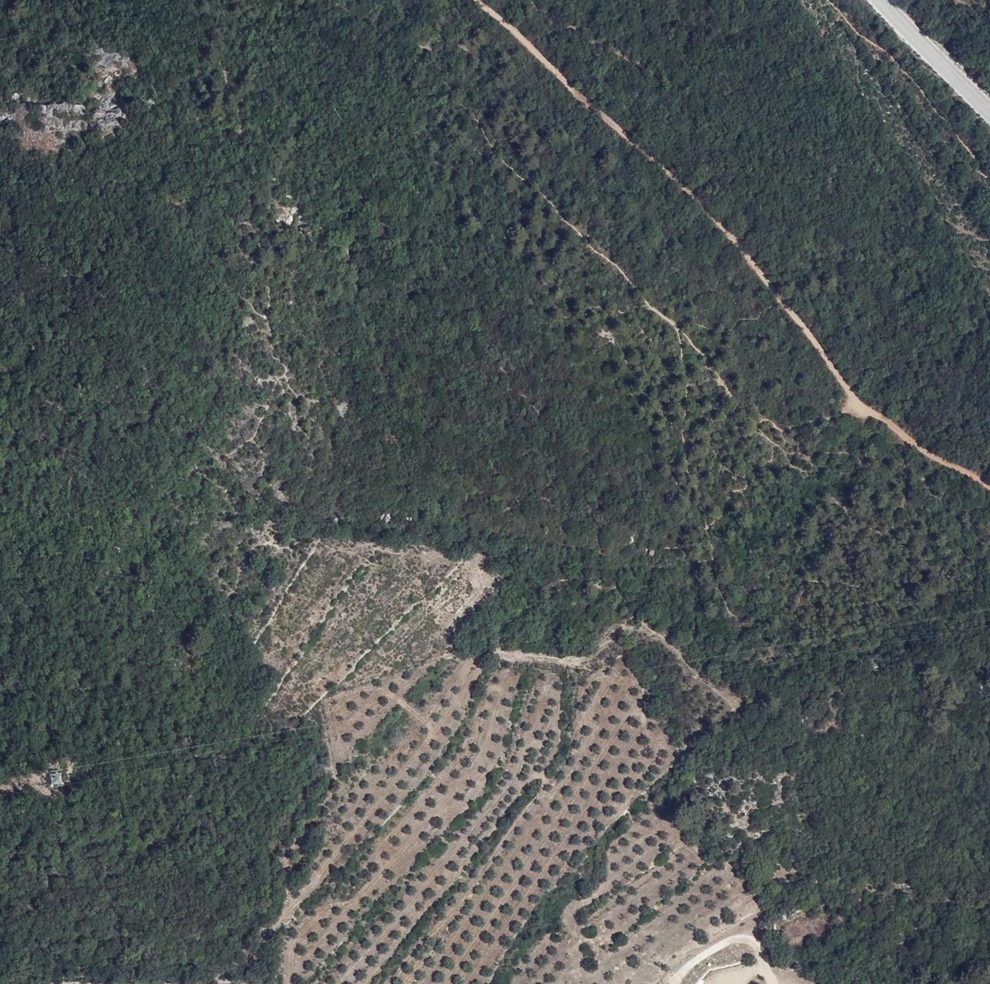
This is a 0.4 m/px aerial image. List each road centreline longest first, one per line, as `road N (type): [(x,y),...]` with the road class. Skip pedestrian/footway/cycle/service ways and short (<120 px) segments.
road 1 (track): [(989,486),(861,406),(719,223),(476,0)]
road 2 (tertiary): [(989,108),(880,0)]
road 3 (track): [(681,983),(745,938),(768,948),(783,983)]

